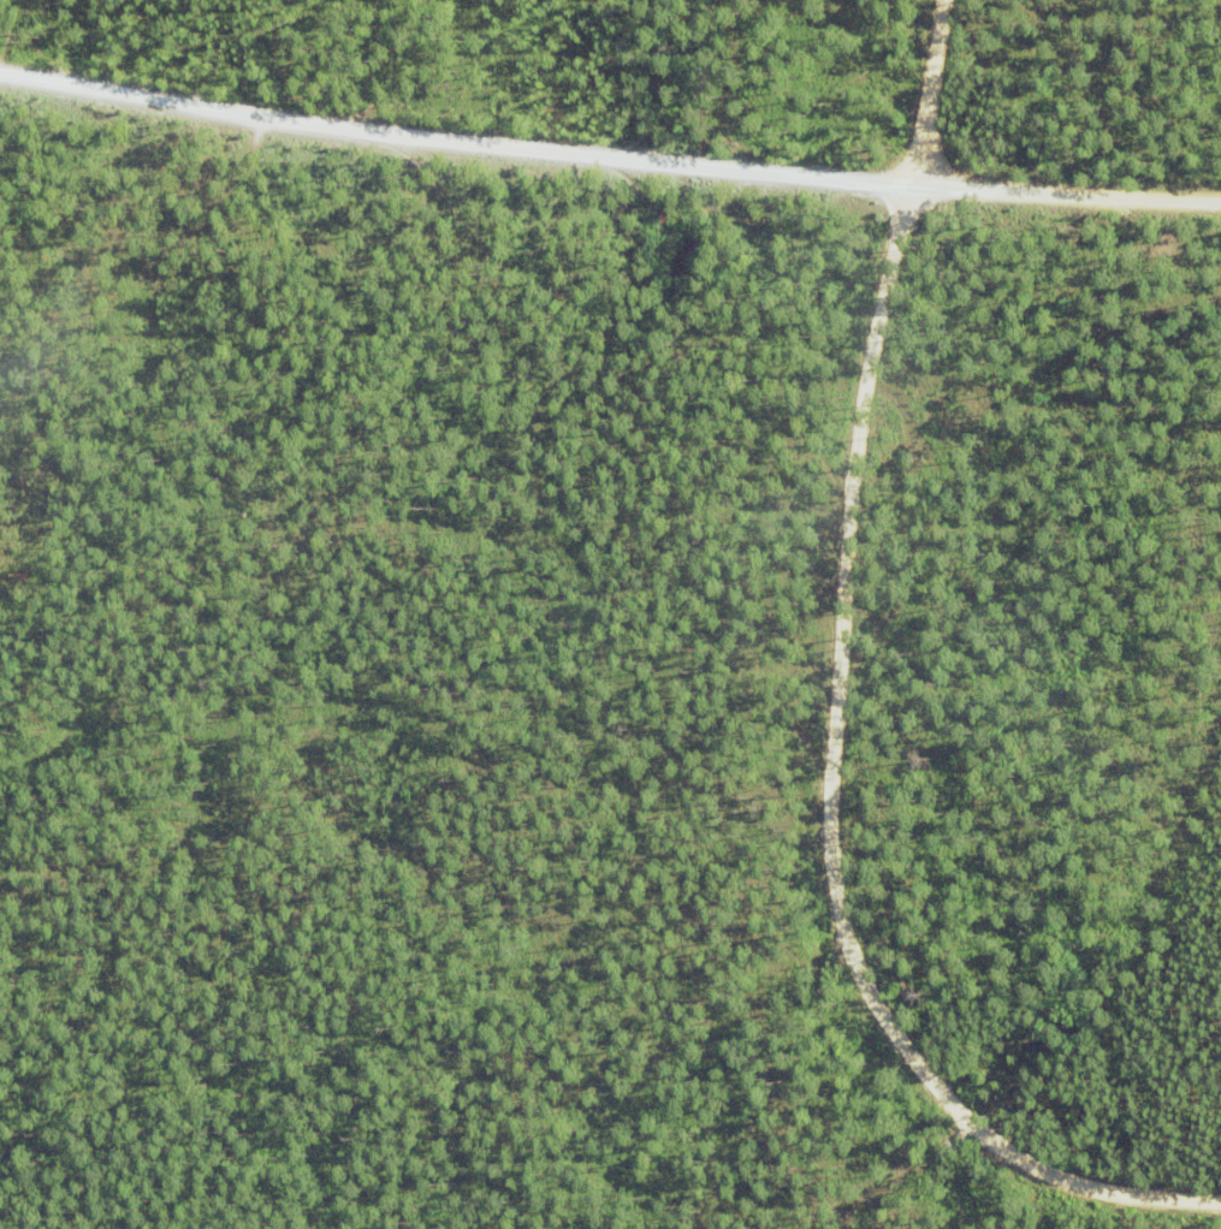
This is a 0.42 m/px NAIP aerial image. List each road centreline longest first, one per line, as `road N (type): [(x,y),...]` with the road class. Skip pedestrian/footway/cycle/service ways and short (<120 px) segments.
road 1 (residential): [(1220,195),(912,185),(506,147)]
road 2 (residential): [(0,72),(506,147)]
road 3 (residential): [(912,185),(945,0)]

